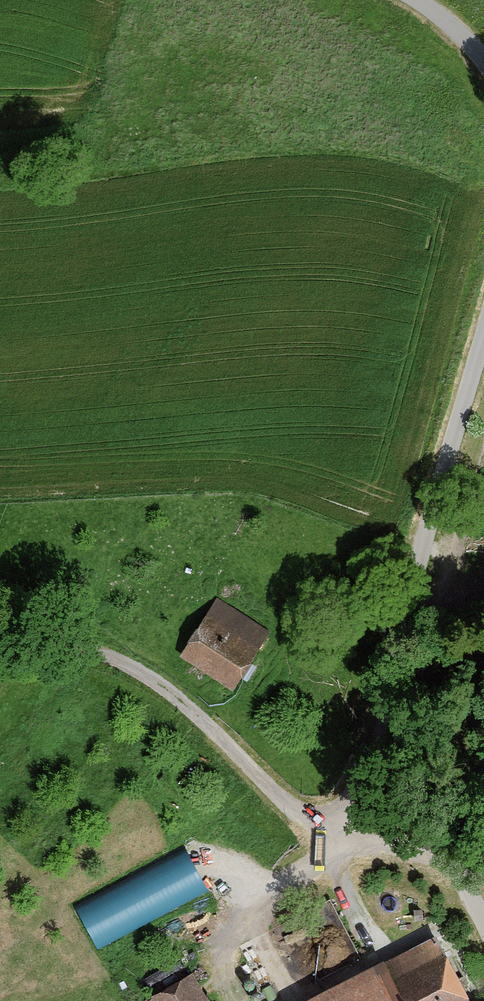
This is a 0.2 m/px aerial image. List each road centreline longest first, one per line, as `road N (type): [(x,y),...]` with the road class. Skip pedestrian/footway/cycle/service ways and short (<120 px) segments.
road 1 (tertiary): [(483,336),(402,633),(393,710),(422,807),(483,922)]
road 2 (track): [(0,633),(94,655),(166,691),(320,830),(384,853),(452,859)]

